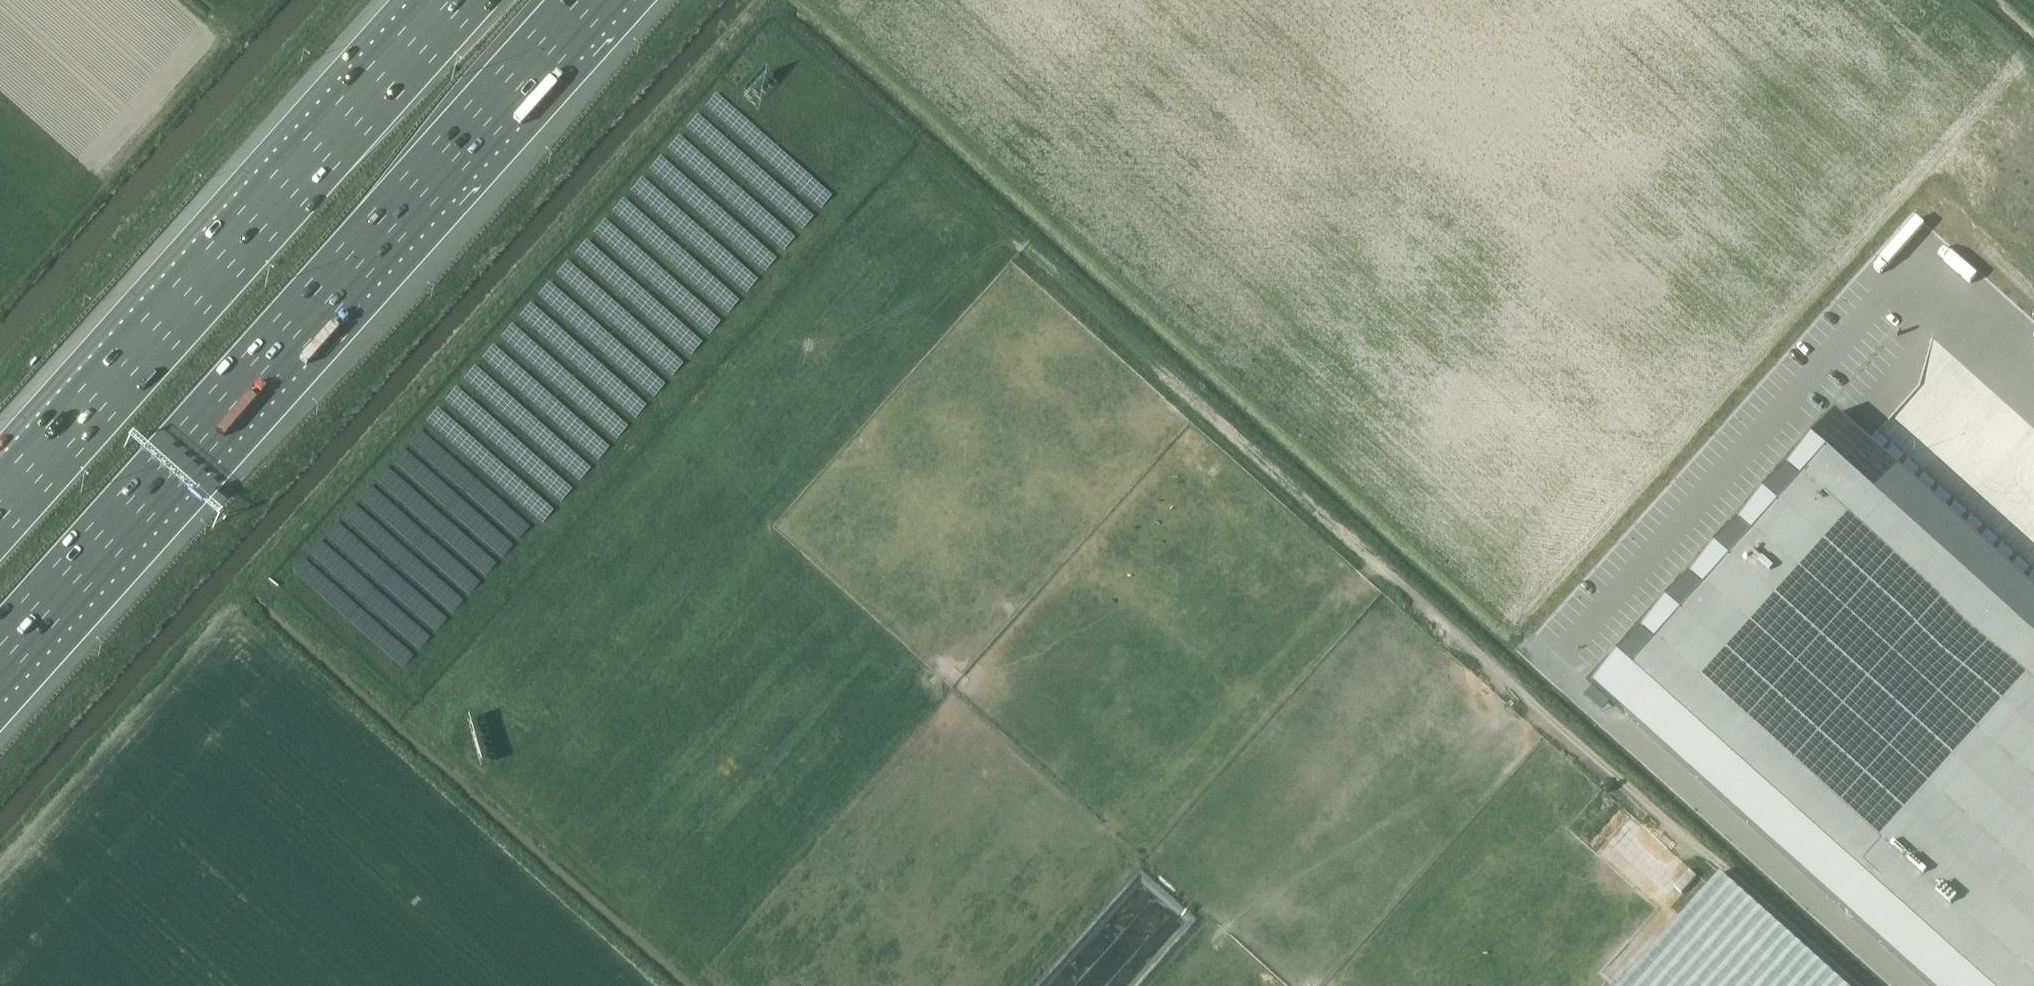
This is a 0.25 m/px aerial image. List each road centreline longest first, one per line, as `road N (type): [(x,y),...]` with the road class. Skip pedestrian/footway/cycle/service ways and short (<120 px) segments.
road 1 (motorway): [(0,655),(588,0)]
road 2 (motorway): [(459,0),(0,512)]

